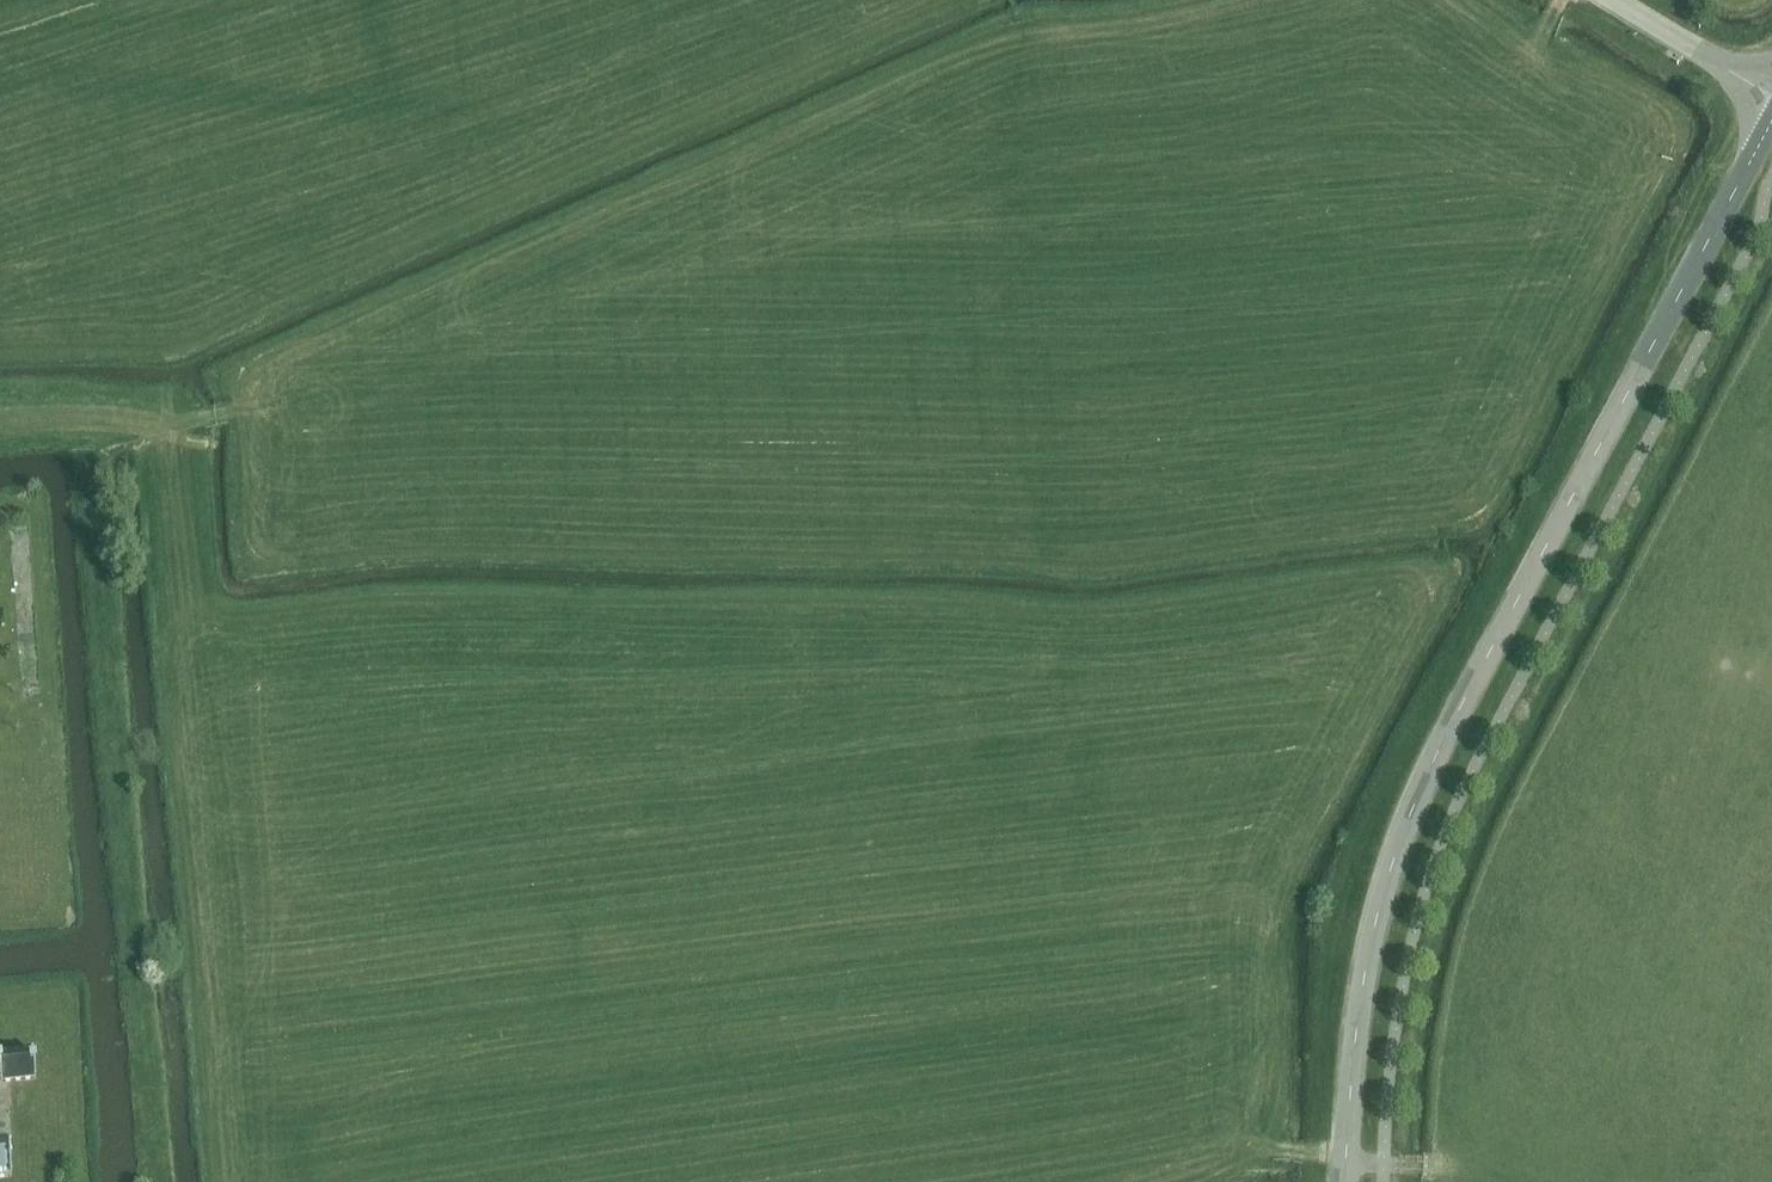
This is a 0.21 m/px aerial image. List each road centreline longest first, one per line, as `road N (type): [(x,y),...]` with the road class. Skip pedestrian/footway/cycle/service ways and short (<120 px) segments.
road 1 (secondary): [(1343,1181),(1370,944),(1405,828),(1771,119)]
road 2 (track): [(160,1181),(87,440)]
road 3 (tertiary): [(1771,94),(1613,0)]

